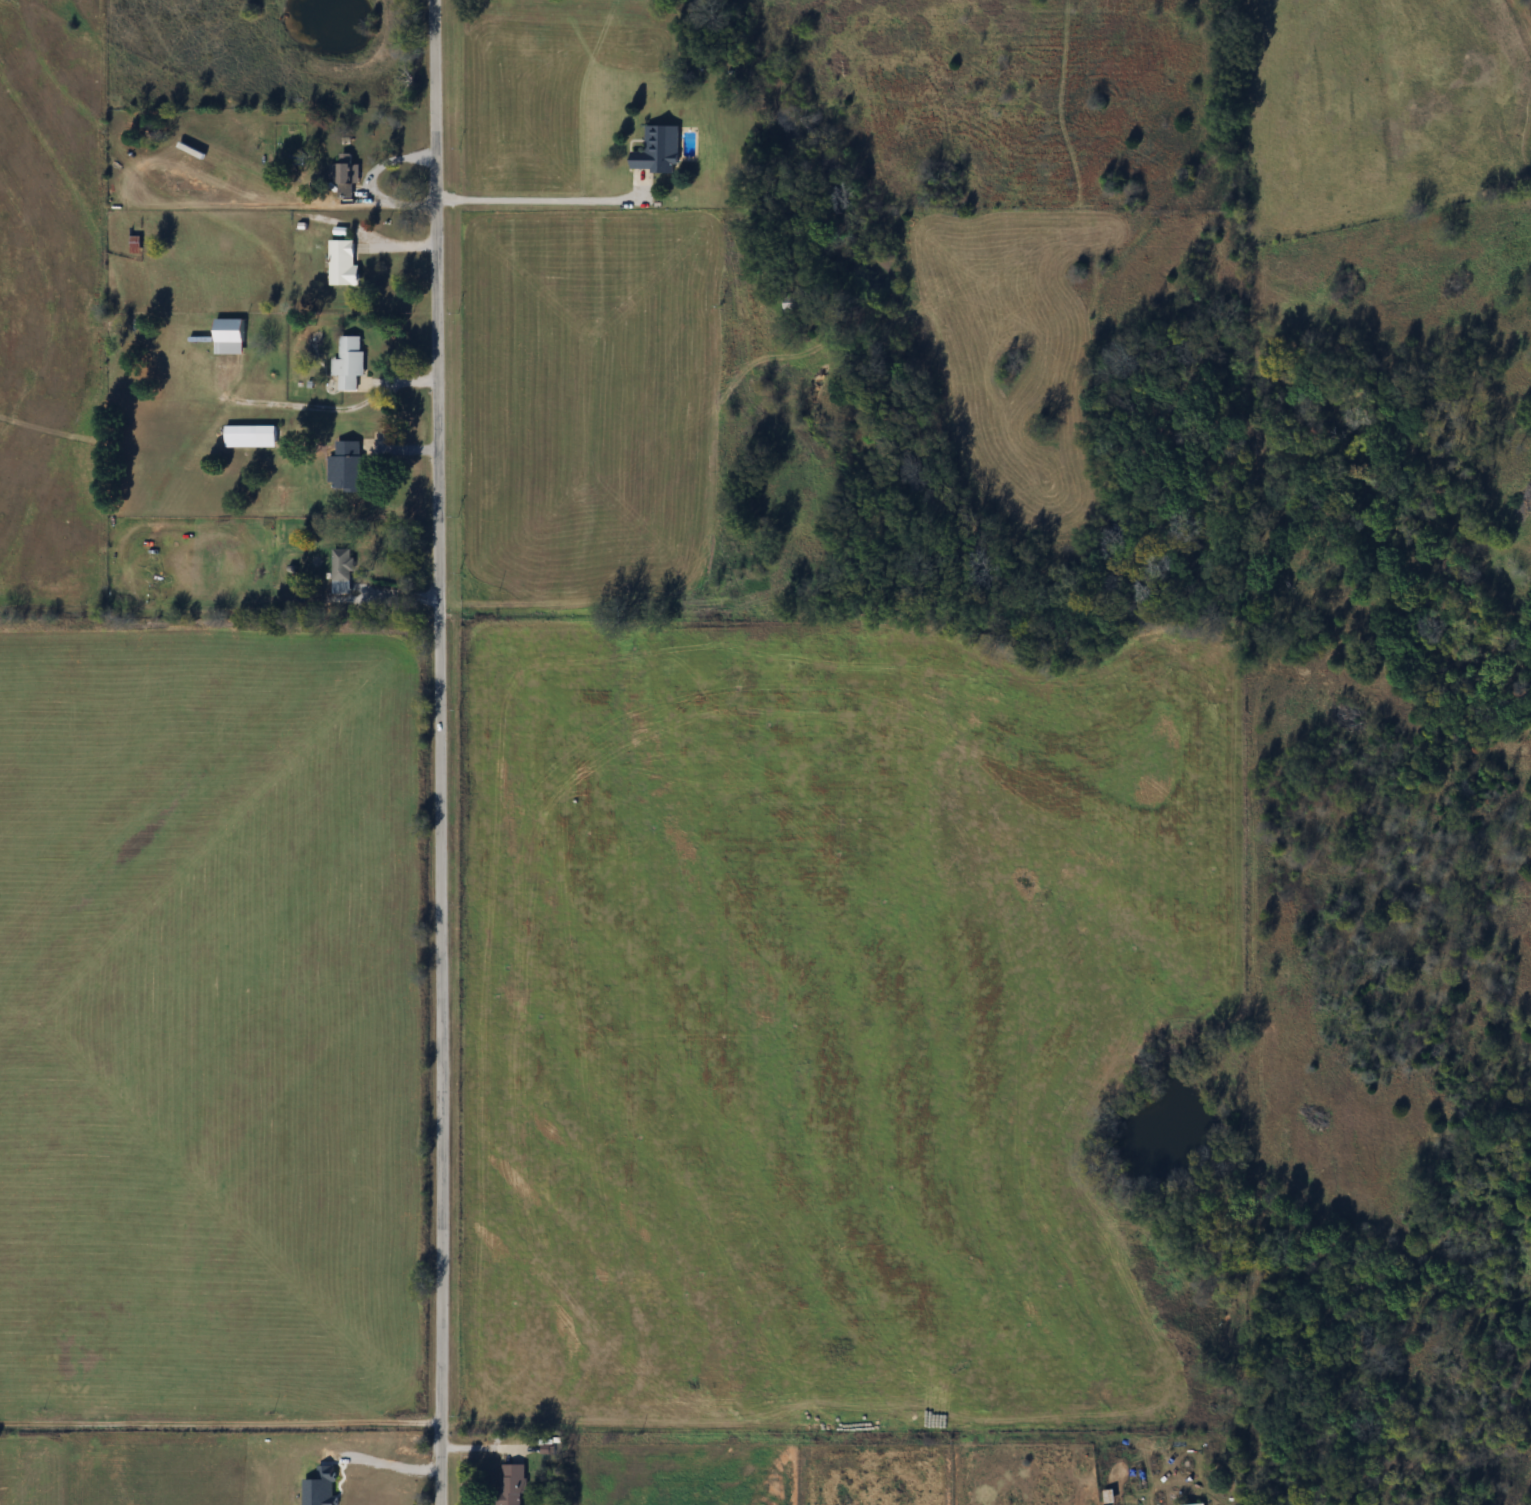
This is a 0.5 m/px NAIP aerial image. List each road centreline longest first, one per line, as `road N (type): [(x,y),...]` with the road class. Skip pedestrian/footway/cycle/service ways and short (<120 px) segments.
road 1 (residential): [(442,1504),(437,0)]
road 2 (residential): [(775,344),(717,388),(695,446),(588,602),(441,611)]
road 3 (residential): [(0,1425),(442,1426)]

